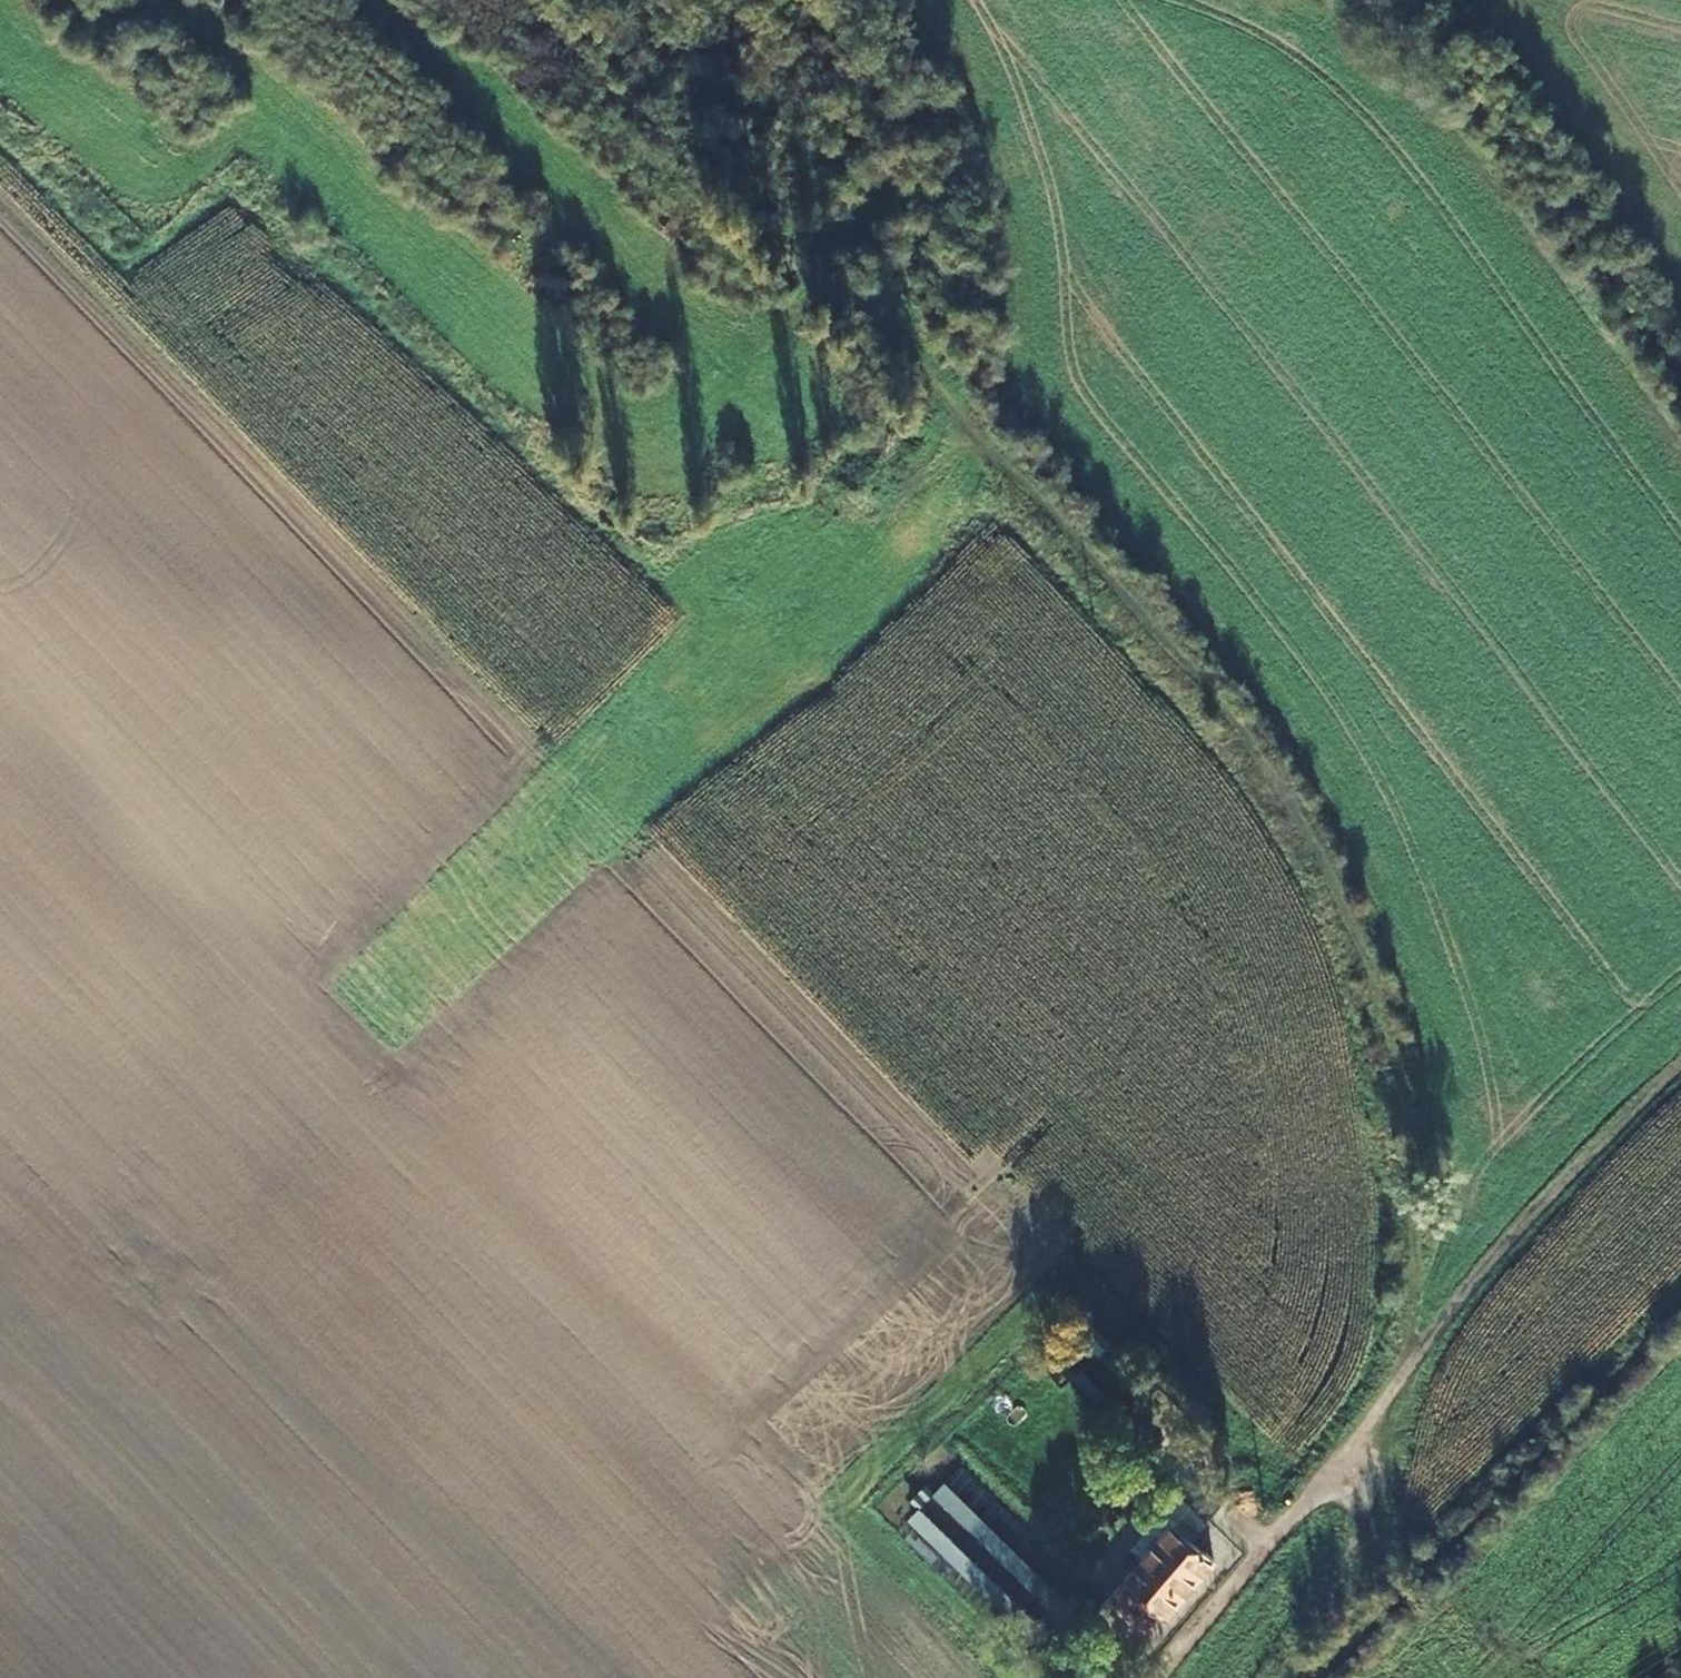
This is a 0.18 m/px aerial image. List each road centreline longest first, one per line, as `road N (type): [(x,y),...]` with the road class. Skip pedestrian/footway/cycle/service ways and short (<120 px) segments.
road 1 (track): [(1146,1677),(1354,1454),(1413,1364)]
road 2 (track): [(1413,1364),(1549,1201),(1680,1069)]
road 3 (track): [(1354,1454),(1393,1614)]

